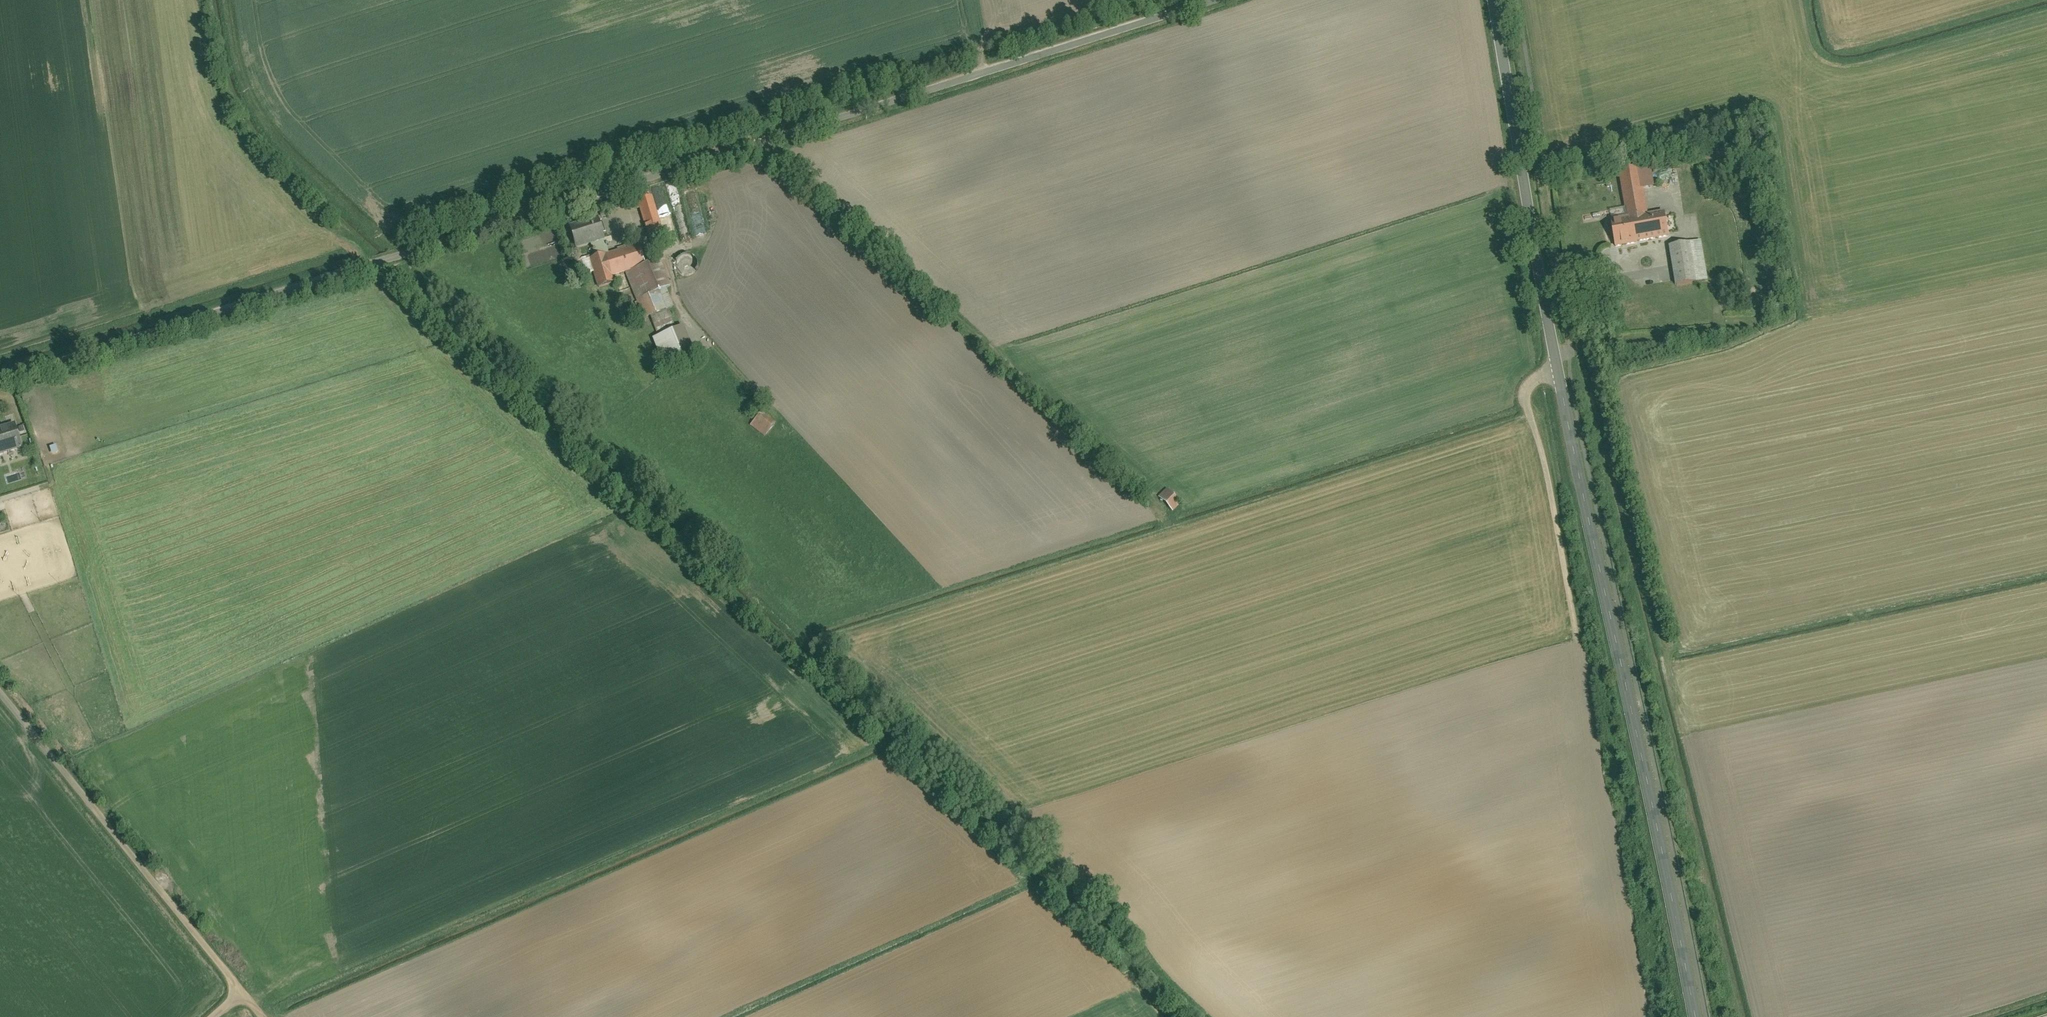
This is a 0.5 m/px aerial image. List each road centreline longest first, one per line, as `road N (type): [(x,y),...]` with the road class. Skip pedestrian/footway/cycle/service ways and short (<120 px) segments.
road 1 (residential): [(0,384),(1231,0)]
road 2 (tertiary): [(1493,0),(1556,367),(1694,1016)]
road 3 (unclassified): [(0,695),(241,996),(215,1016)]

